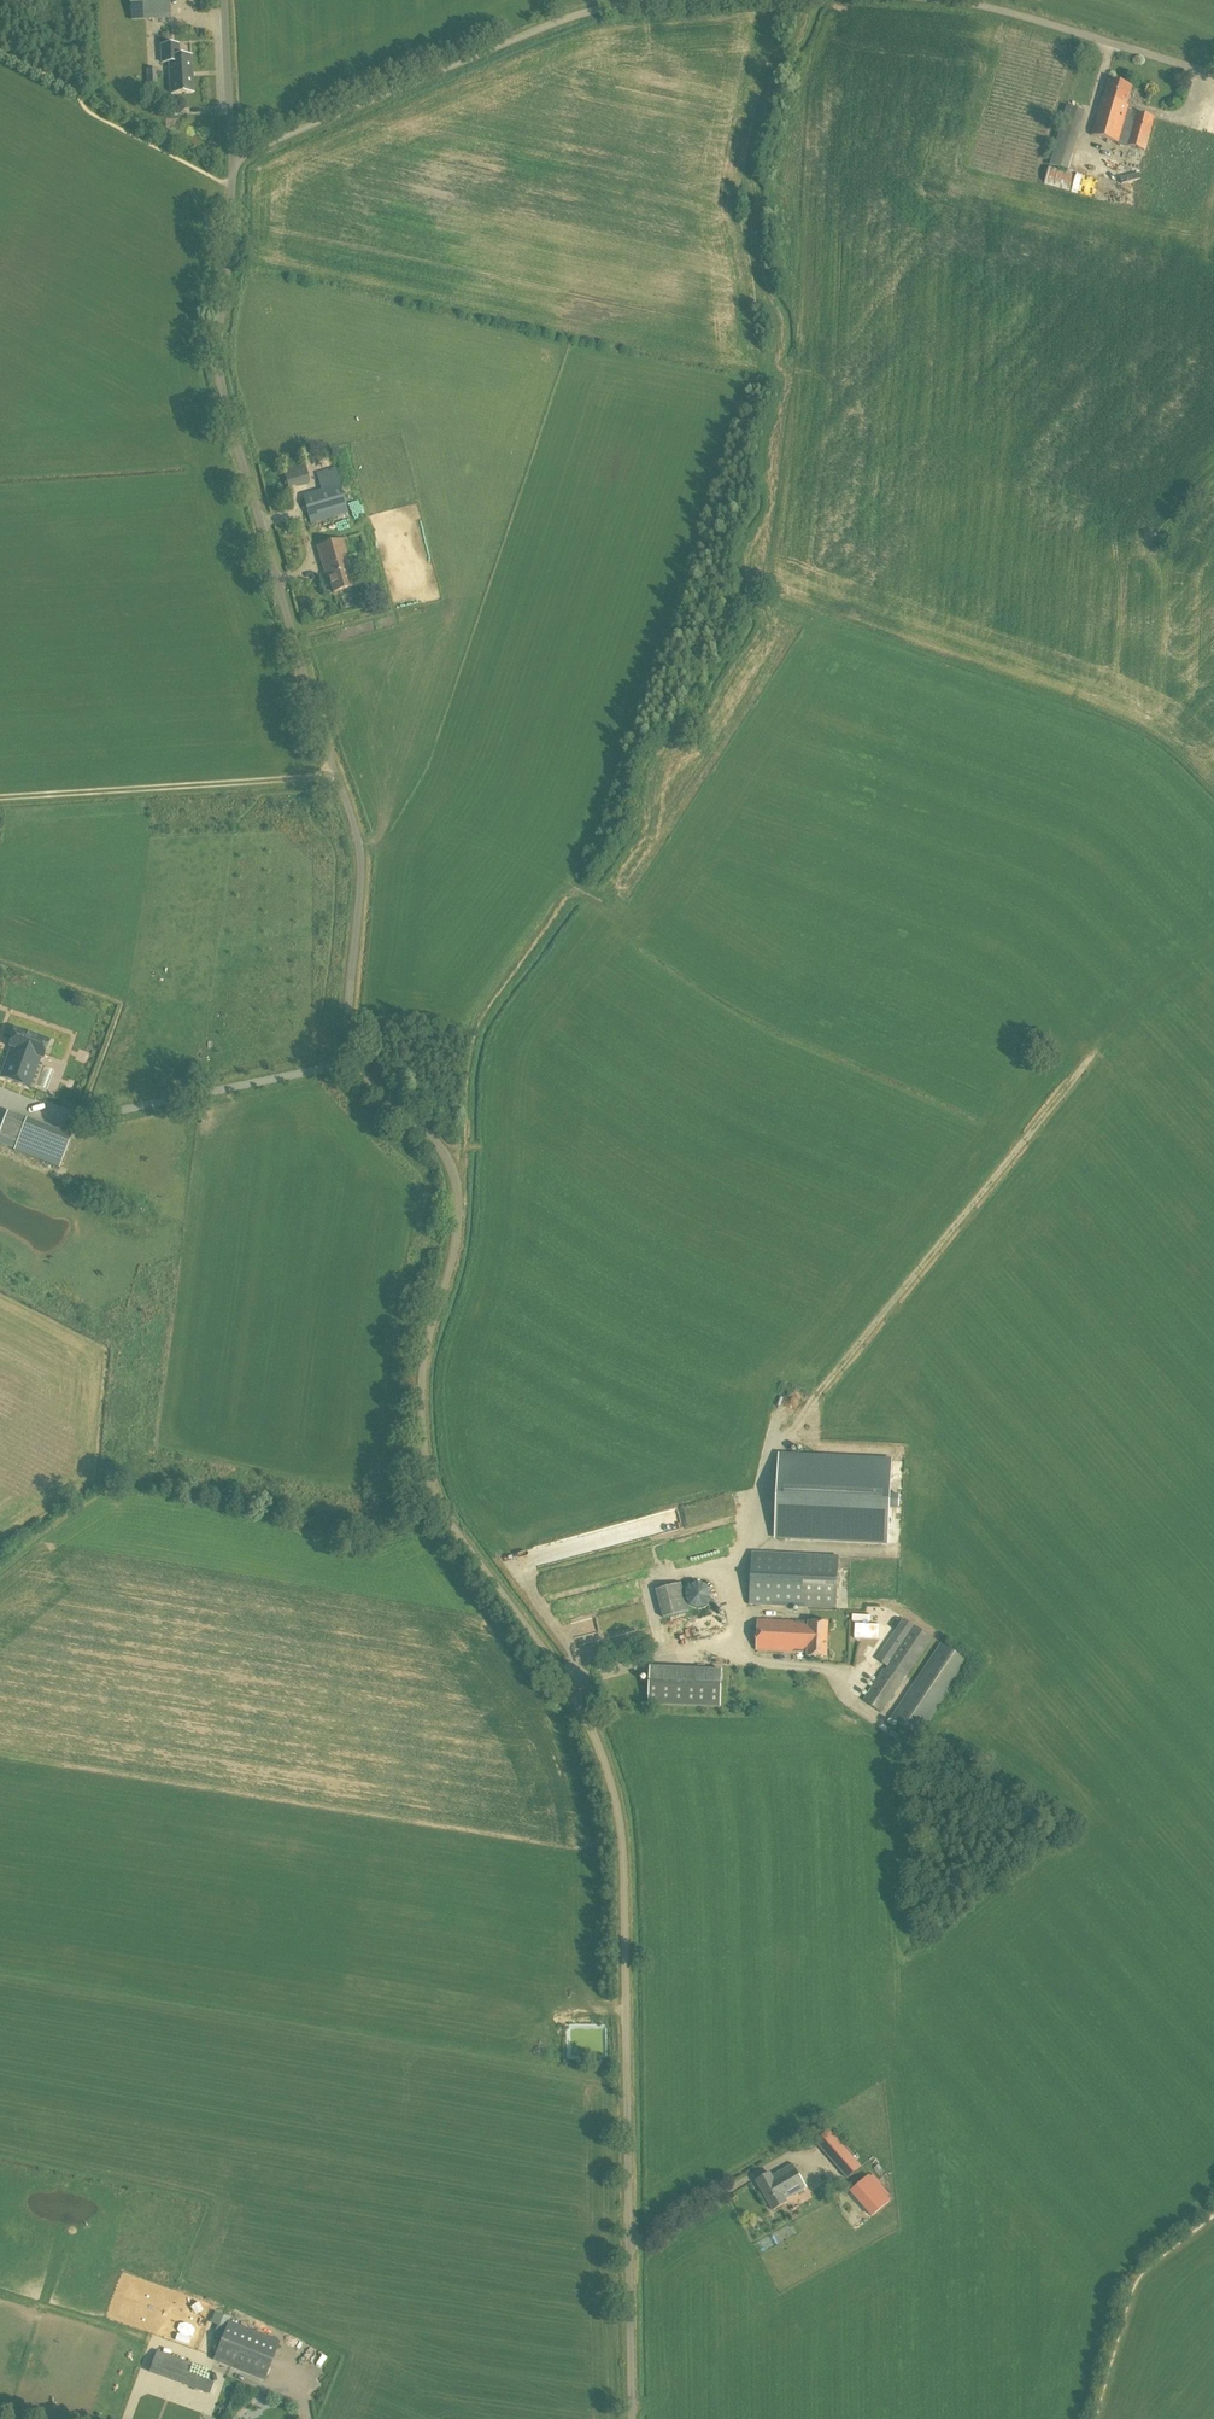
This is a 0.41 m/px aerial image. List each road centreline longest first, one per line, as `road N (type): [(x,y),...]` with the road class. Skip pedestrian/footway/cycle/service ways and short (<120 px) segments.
road 1 (unclassified): [(628,2418),(612,1787),(565,1686),(421,1487),(427,1347),(456,1244),(456,1177),(447,1153),(370,1078),(350,1042),(349,825),(223,405),(231,154)]
road 2 (unclassified): [(231,154),(565,18),(671,0)]
road 3 (unclassified): [(949,0),(1213,72)]
road 4 (unclassified): [(231,154),(224,0)]

